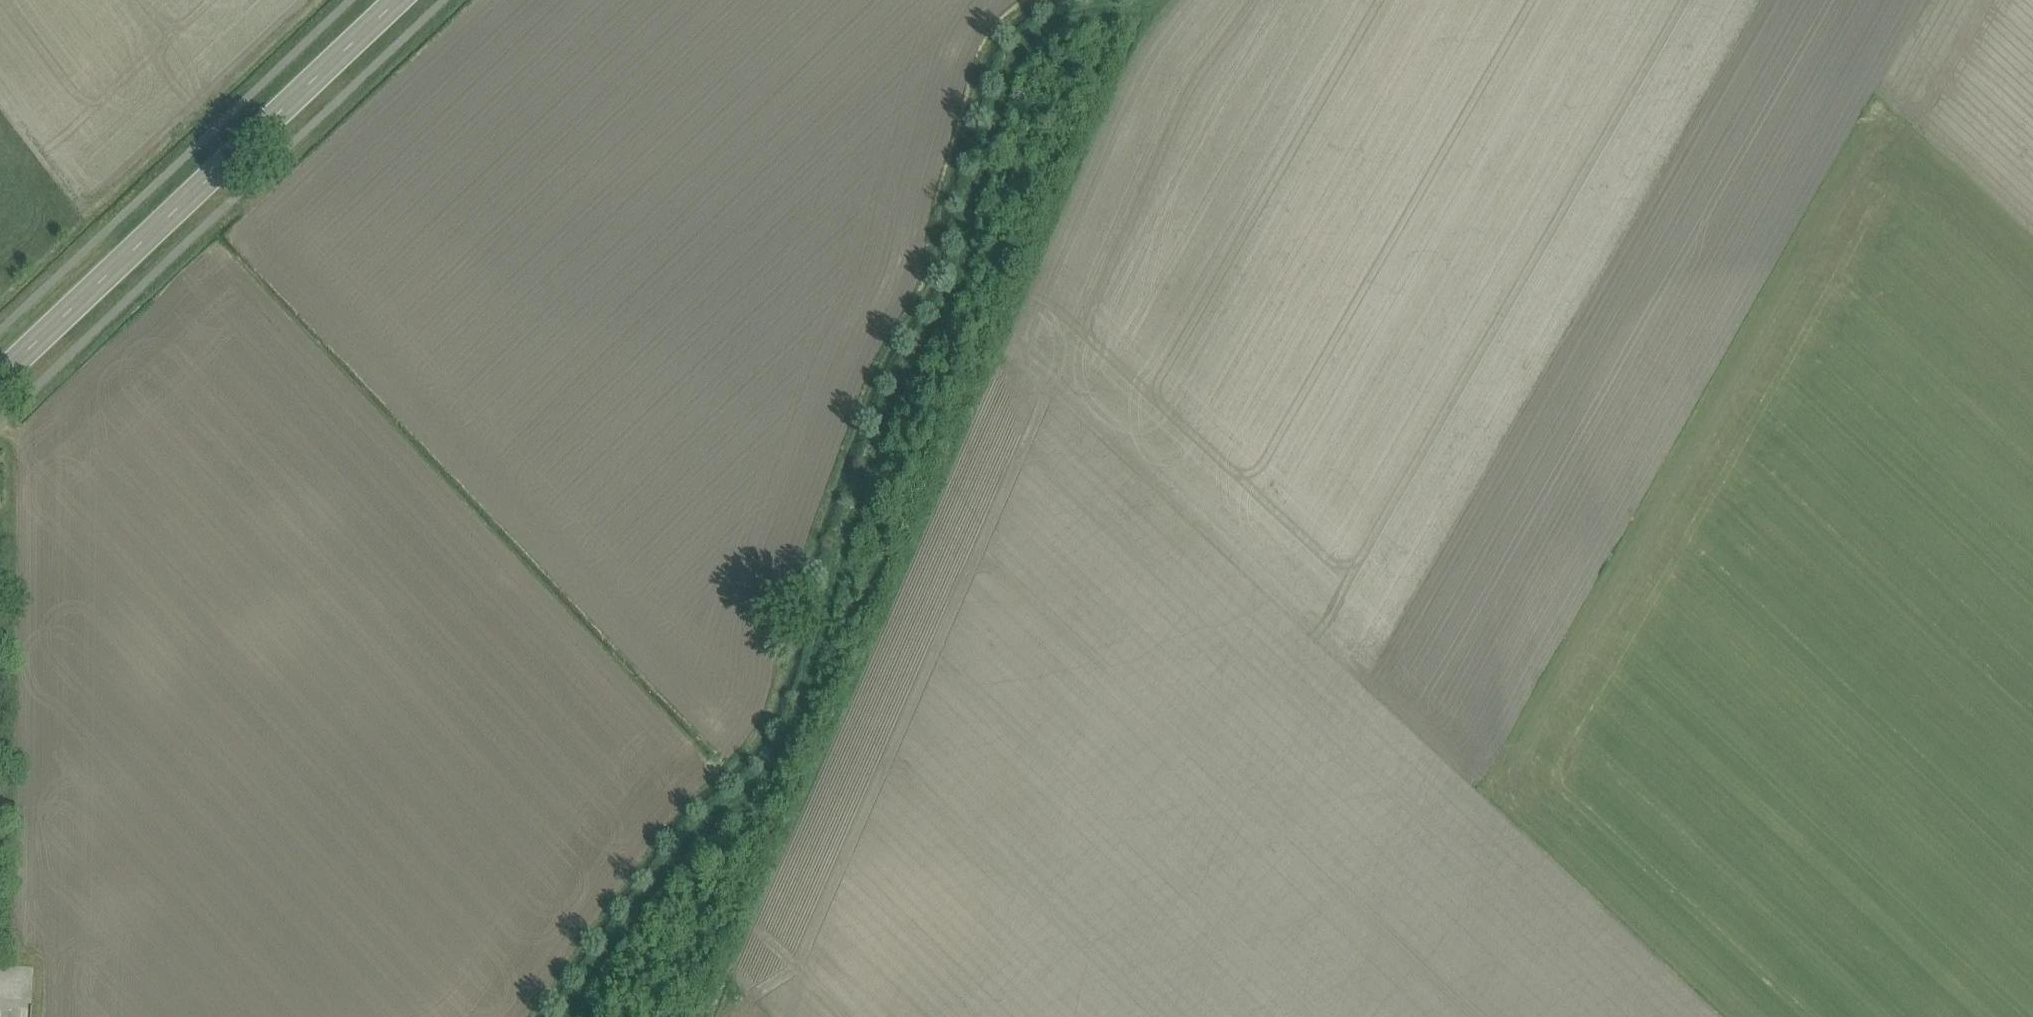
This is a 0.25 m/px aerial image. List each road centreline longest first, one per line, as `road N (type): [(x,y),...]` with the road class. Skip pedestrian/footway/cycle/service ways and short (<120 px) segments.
road 1 (secondary): [(0,378),(400,0)]

